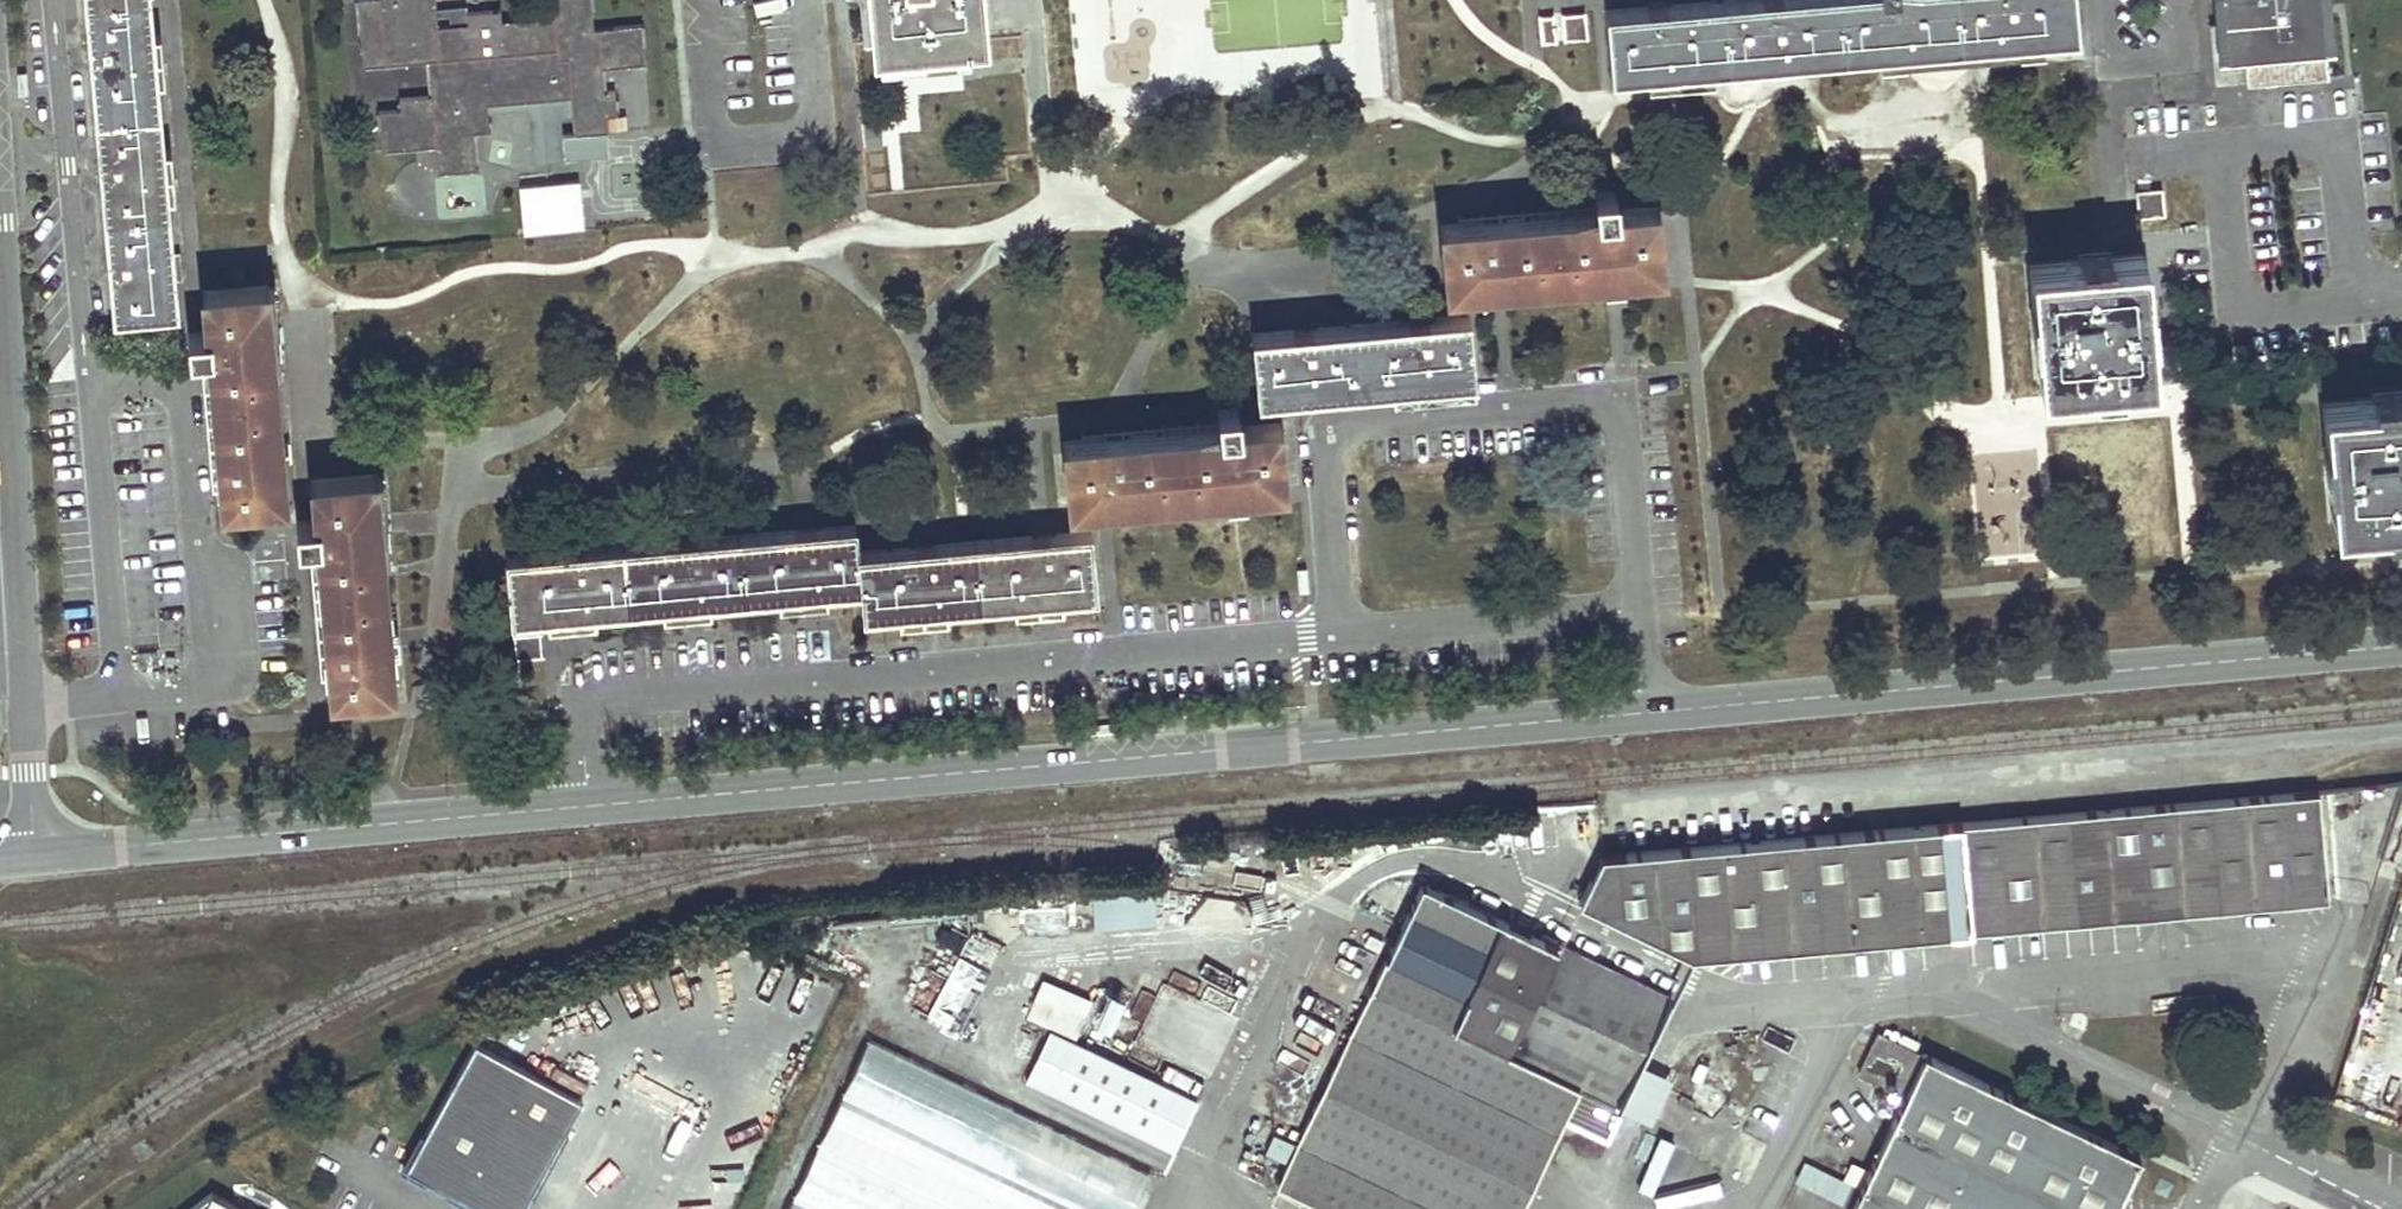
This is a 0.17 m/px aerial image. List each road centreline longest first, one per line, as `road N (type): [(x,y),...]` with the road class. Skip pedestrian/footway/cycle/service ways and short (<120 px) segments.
road 1 (tertiary): [(2401,645),(34,855)]
road 2 (residential): [(0,233),(20,608)]
road 3 (residential): [(2216,148),(2348,131),(2360,293)]
road 4 (residential): [(2360,293),(2229,302),(2216,148)]
road 5 (residential): [(20,608),(34,855)]
road 6 (residential): [(2216,148),(2114,156),(2106,52)]

